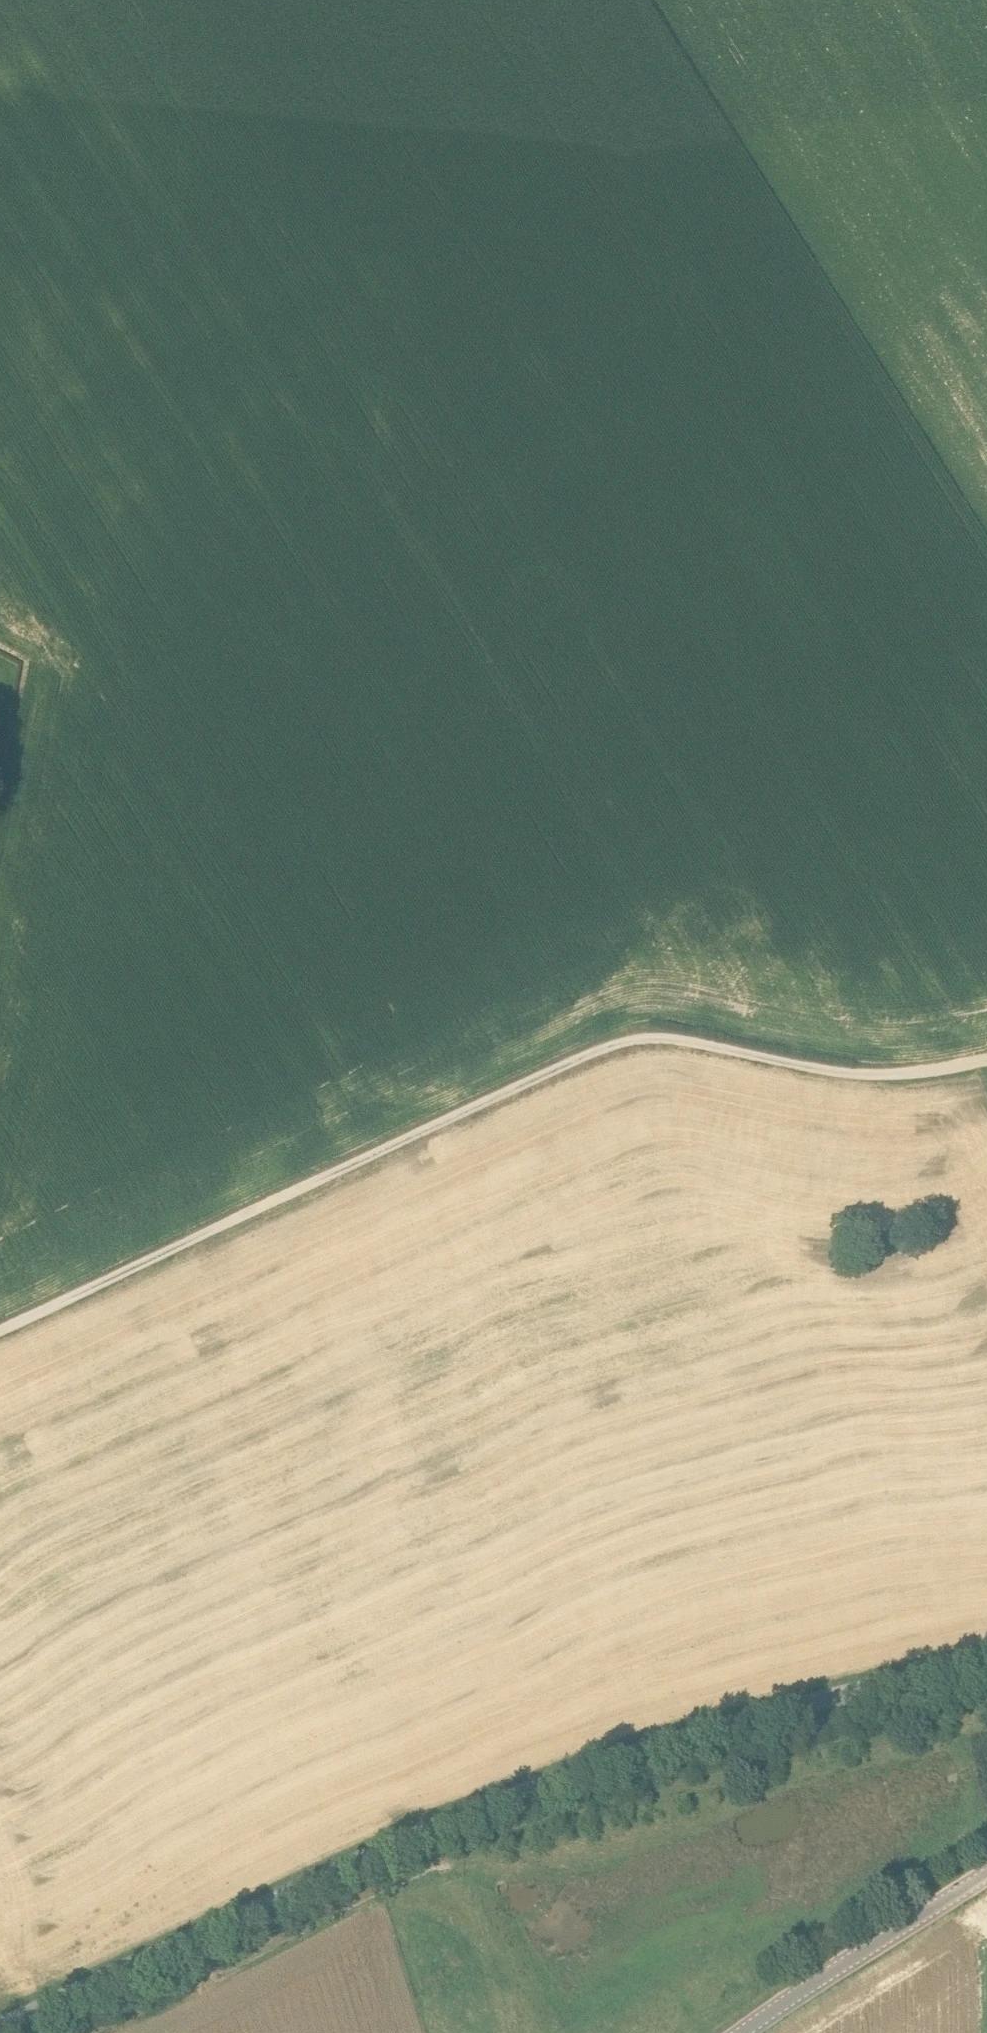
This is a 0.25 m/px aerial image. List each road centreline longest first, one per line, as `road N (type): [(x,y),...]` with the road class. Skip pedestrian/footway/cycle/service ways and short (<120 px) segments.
road 1 (unclassified): [(0,2027),(553,1780),(986,1659)]
road 2 (track): [(986,1061),(868,1074),(684,1039),(628,1041),(0,1331)]
road 3 (tertiary): [(742,2032),(986,1874)]

